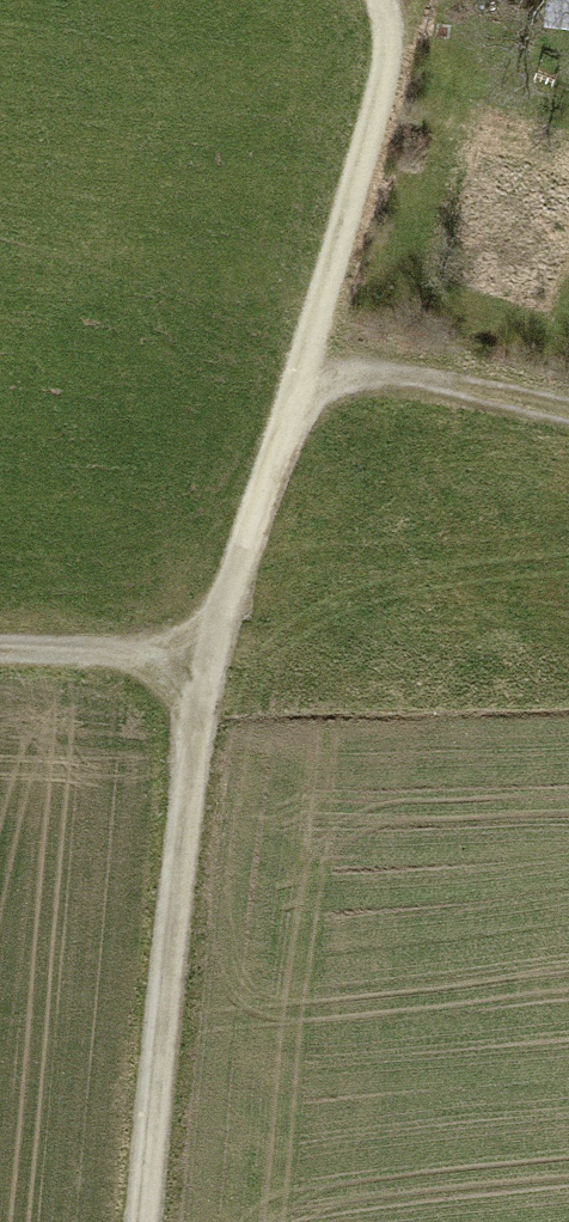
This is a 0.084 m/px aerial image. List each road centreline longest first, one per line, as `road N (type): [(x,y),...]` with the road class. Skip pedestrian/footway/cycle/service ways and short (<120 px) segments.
road 1 (track): [(142,1221),(188,790),(211,653),(382,100),(392,44),(387,0)]
road 2 (track): [(296,379),(406,375),(568,410)]
road 3 (track): [(0,651),(211,653)]

